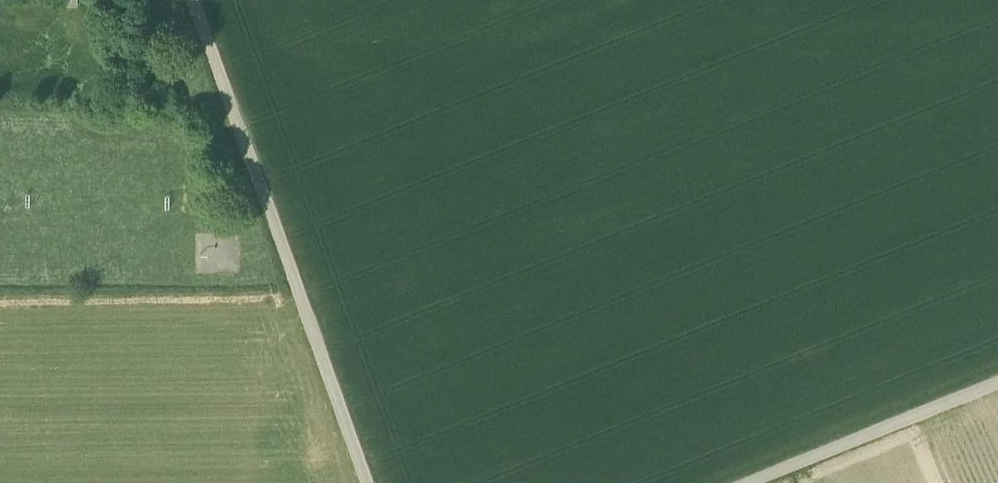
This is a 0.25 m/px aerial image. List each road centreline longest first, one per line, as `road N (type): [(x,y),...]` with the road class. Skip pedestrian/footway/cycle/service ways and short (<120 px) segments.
road 1 (track): [(191,0),(368,482)]
road 2 (track): [(746,482),(997,383)]

